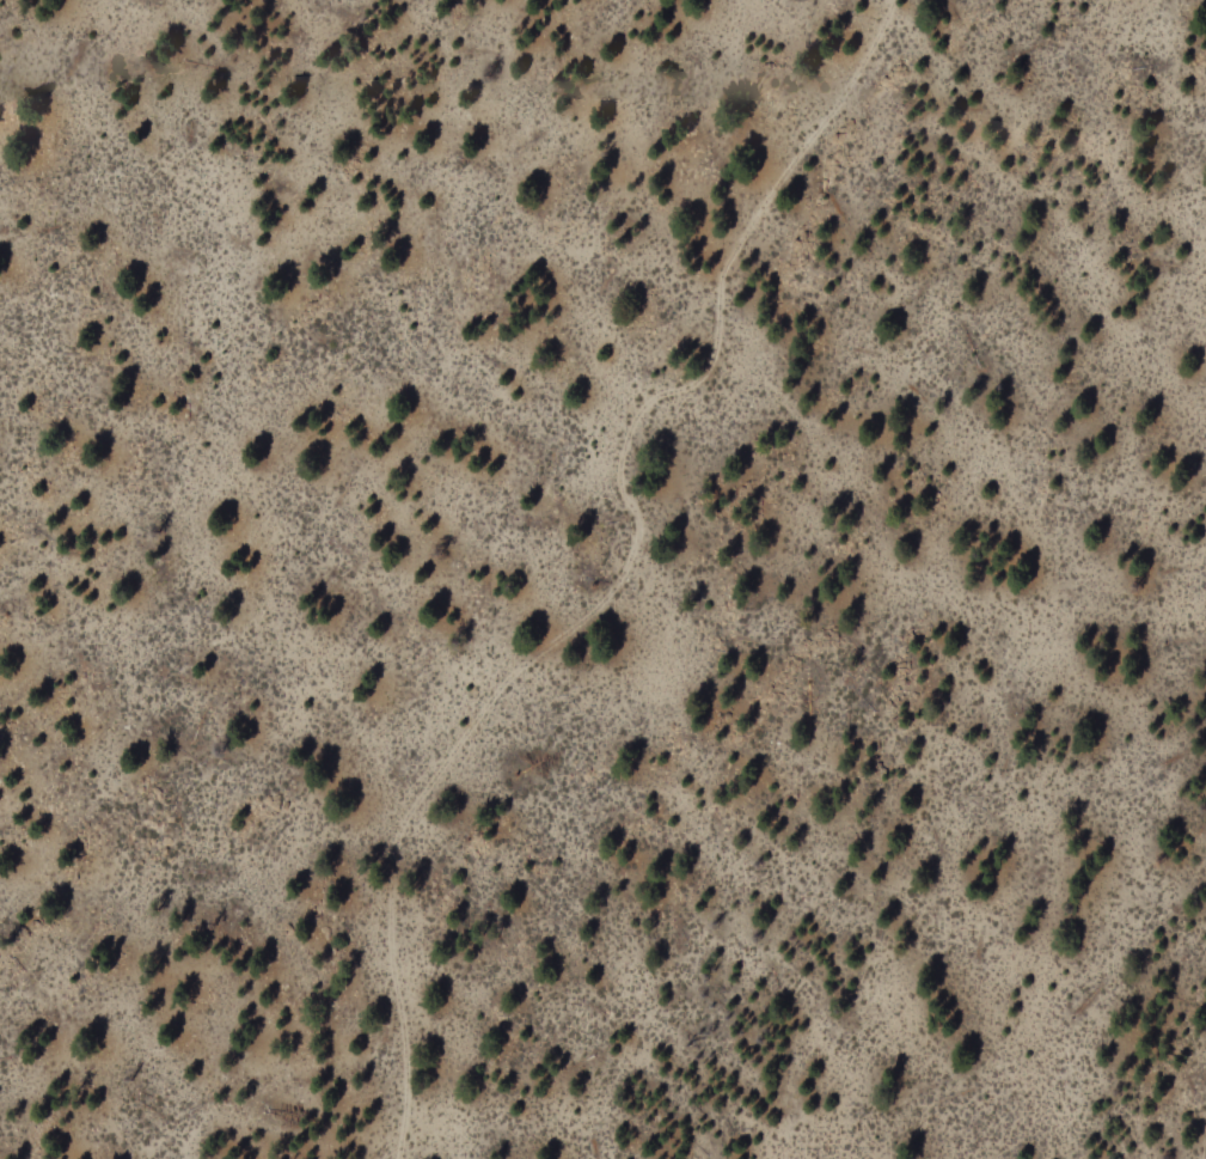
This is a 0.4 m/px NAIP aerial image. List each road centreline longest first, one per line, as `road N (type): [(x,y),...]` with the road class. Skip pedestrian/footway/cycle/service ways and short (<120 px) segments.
road 1 (track): [(400,1158),(399,893),(433,785),(605,592),(672,401),(816,172),(898,0)]

